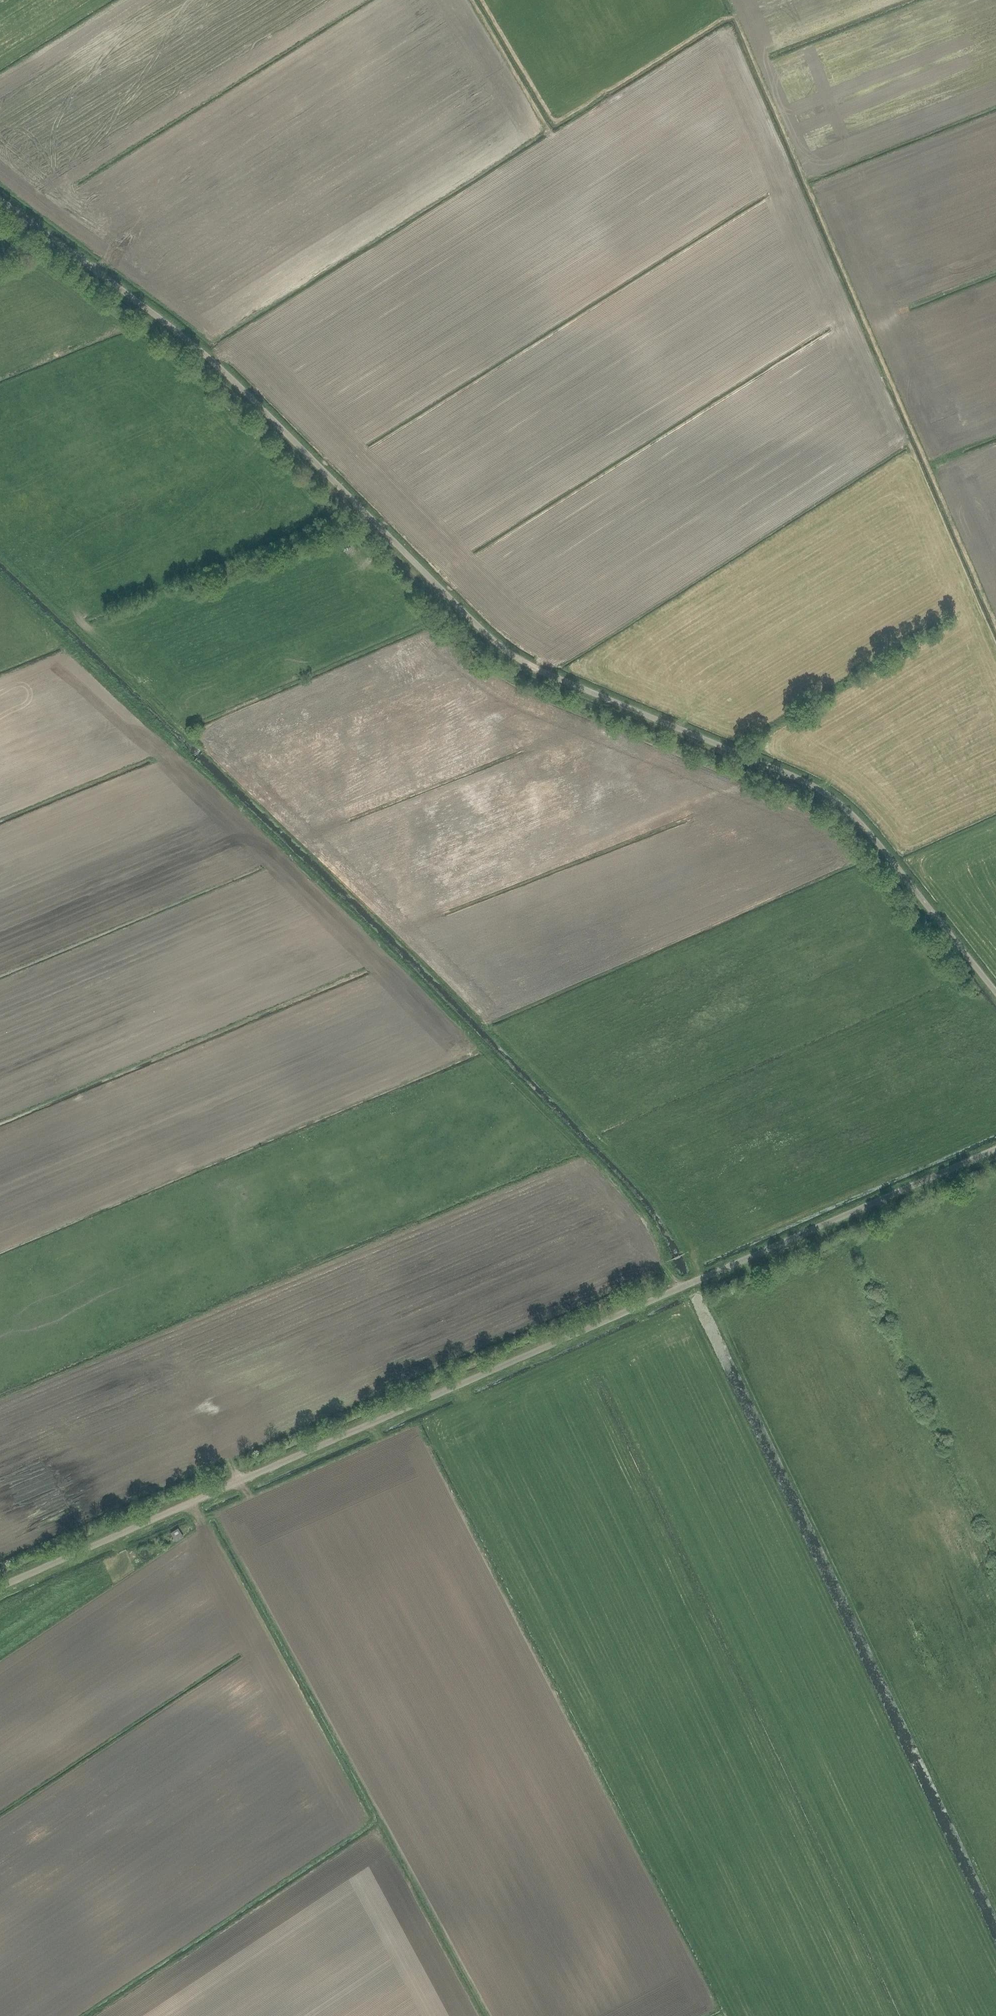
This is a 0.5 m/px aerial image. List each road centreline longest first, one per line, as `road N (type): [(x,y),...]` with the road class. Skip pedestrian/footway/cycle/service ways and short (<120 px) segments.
road 1 (unclassified): [(995,994),(843,806),(807,782),(505,649),(192,342),(0,199)]
road 2 (unclassified): [(0,1586),(995,1149)]

